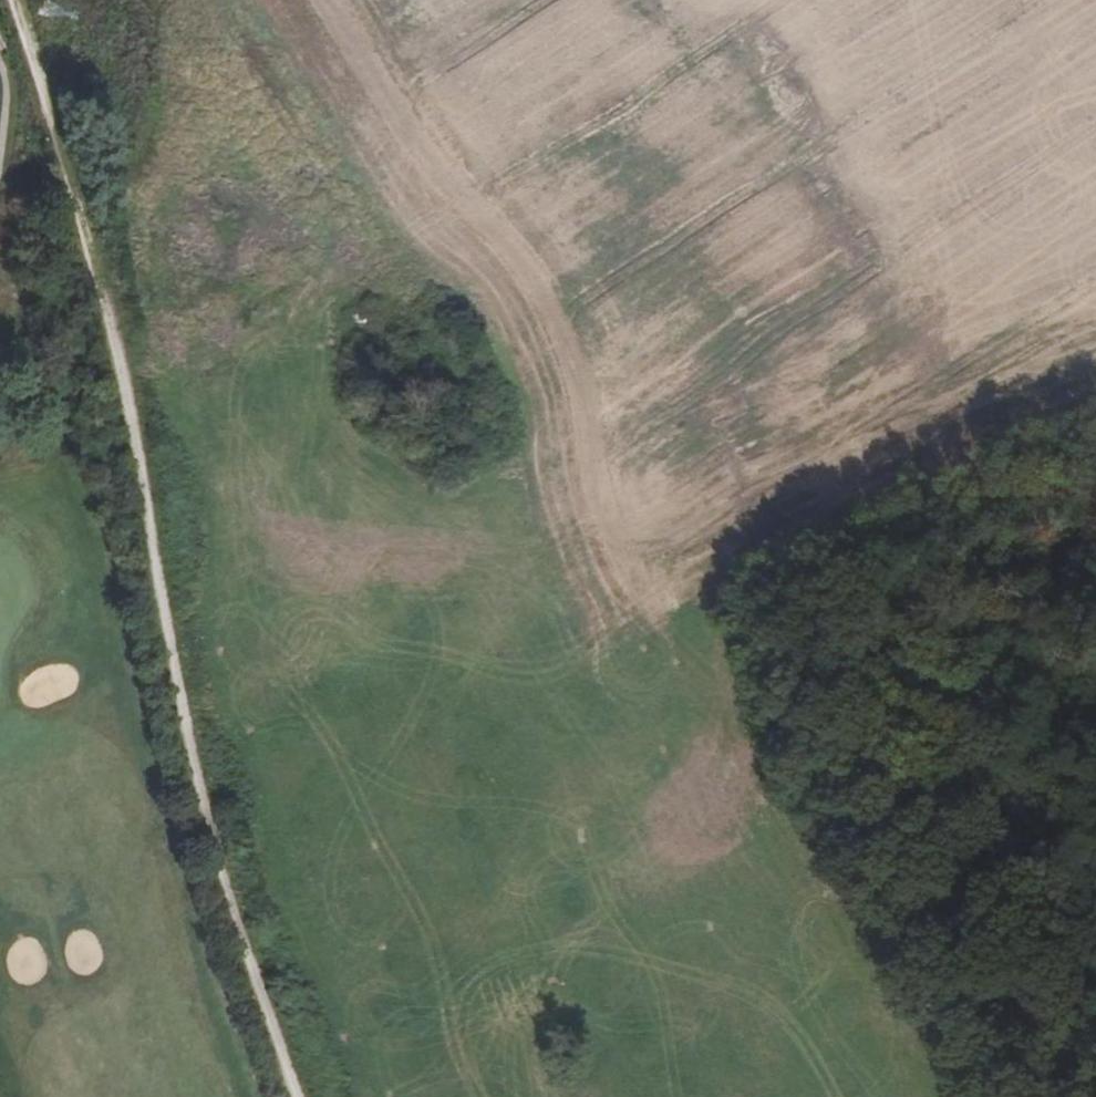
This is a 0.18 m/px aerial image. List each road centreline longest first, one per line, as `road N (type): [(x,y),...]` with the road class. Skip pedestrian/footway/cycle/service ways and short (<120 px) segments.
road 1 (track): [(299,1096),(233,917),(119,378),(20,0)]

